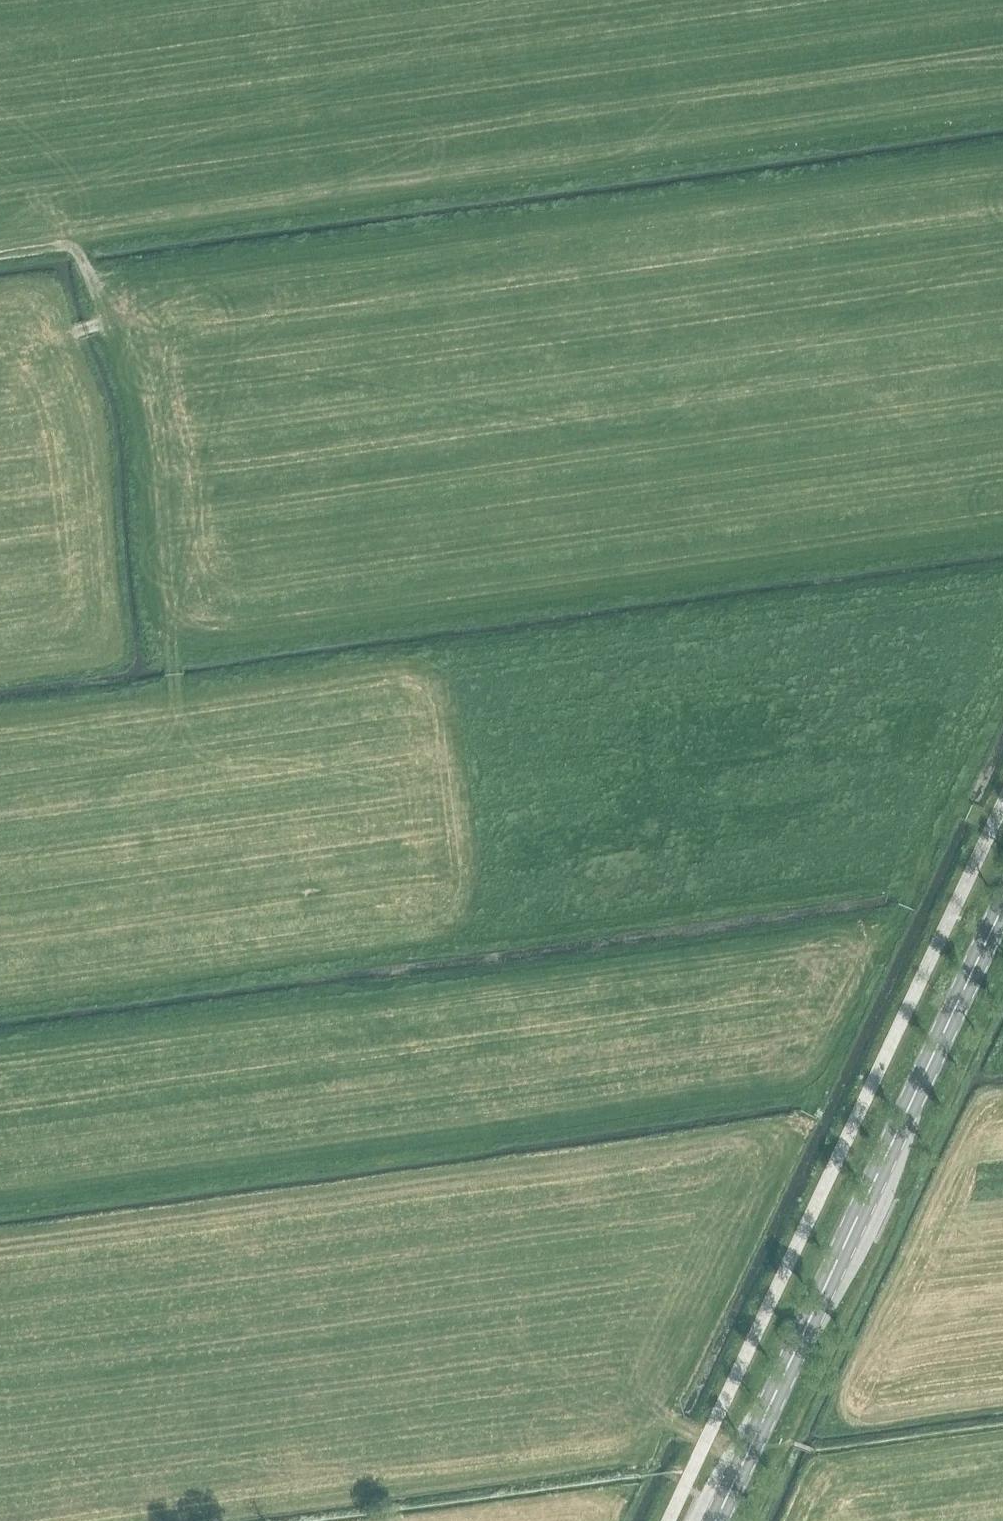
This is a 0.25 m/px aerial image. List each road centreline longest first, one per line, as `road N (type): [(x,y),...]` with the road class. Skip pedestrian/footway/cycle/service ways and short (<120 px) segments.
road 1 (secondary): [(1002,907),(715,1520)]

